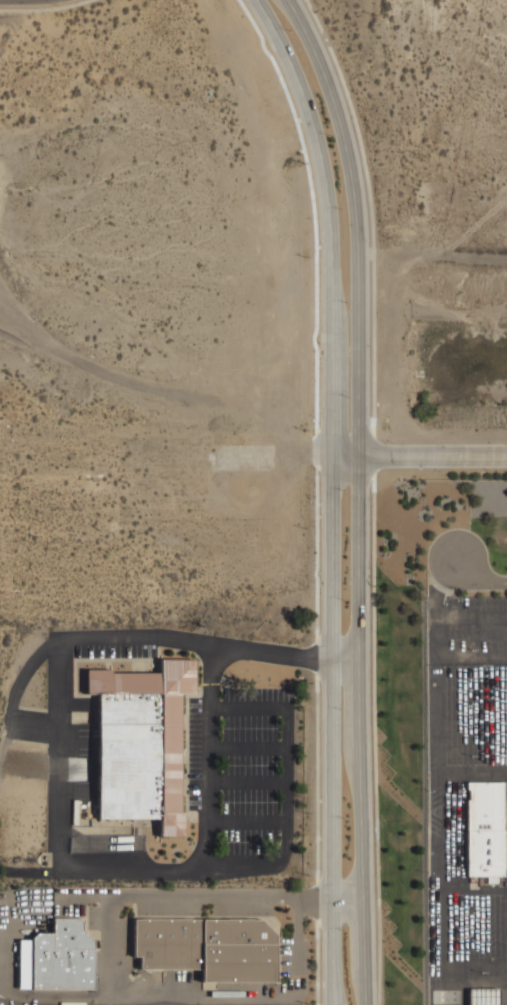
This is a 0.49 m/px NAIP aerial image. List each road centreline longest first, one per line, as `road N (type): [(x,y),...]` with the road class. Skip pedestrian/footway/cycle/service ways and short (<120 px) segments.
road 1 (secondary): [(366,1004),(361,455)]
road 2 (secondary): [(334,456),(336,1004)]
road 3 (secondary): [(258,0),(302,89),(329,201),(334,456)]
road 4 (secondary): [(361,455),(354,198),(326,80),(288,0)]
road 5 (tertiary): [(361,455),(506,455)]

